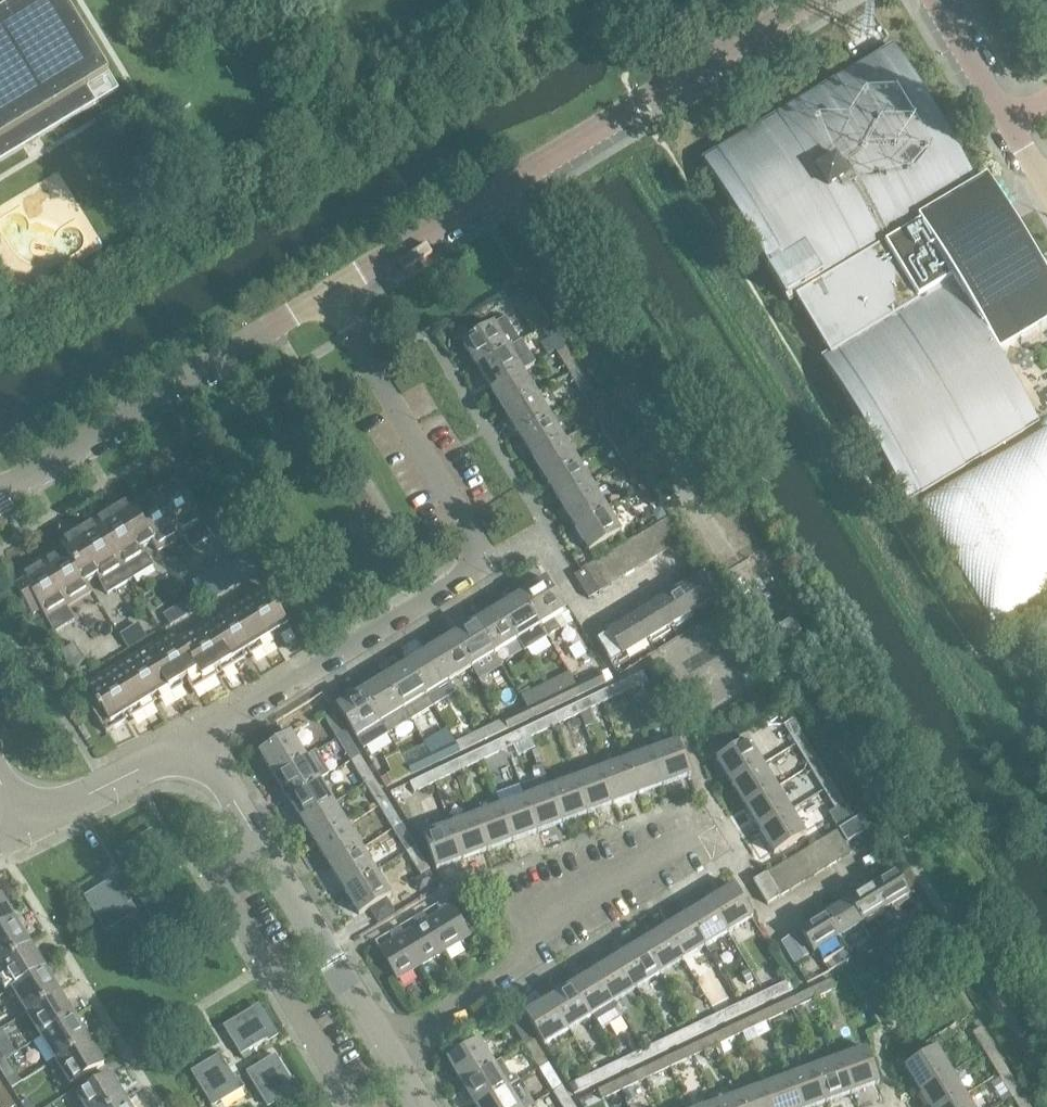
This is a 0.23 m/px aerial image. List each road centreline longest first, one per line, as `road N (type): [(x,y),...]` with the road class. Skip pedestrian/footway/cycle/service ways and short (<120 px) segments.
road 1 (residential): [(395,1045),(717,835),(770,924),(876,854)]
road 2 (unclassified): [(816,0),(325,299)]
road 3 (unclassified): [(325,299),(0,496)]
road 4 (residential): [(271,826),(216,864),(214,875),(355,1106)]
road 5 (residential): [(217,737),(326,648),(482,558)]
road 6 (residential): [(482,558),(325,299)]
road 7 (residential): [(695,550),(586,618),(536,540),(482,558)]
road 8 (tertiary): [(395,1045),(271,826)]
road 9 (tertiary): [(31,831),(180,739),(217,737)]
road 10 (unclassified): [(1010,126),(933,0)]

